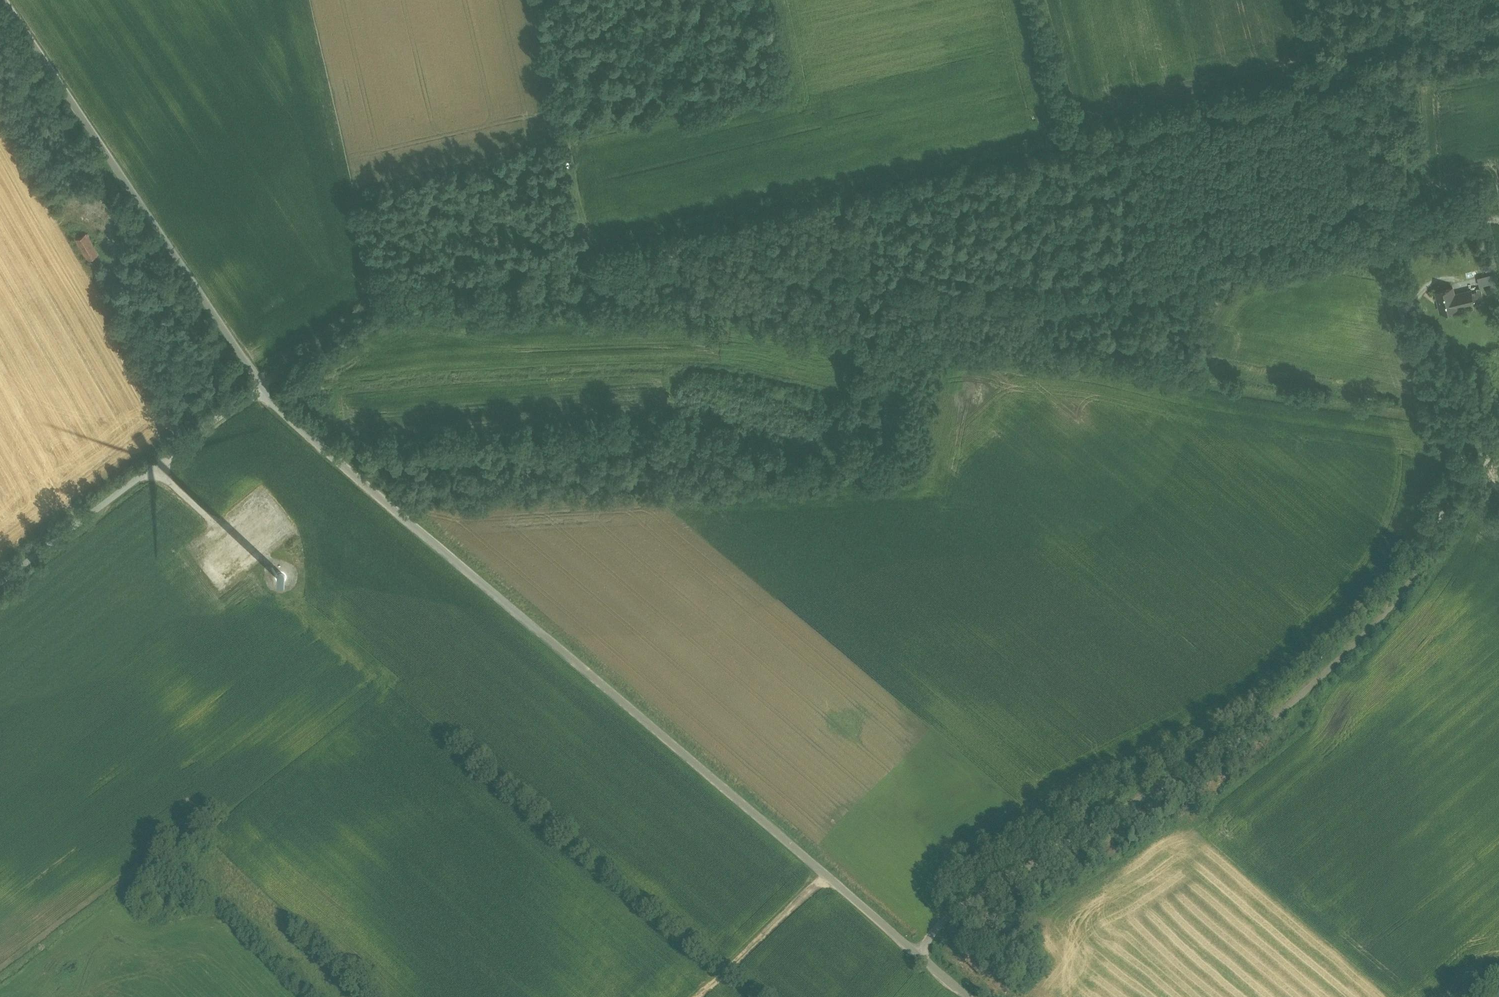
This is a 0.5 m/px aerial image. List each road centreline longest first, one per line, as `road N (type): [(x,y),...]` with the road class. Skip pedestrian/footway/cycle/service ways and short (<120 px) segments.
road 1 (track): [(1498,49),(478,276),(355,315),(261,395)]
road 2 (unclassified): [(1305,0),(1448,478),(1434,535),(1378,616),(1306,692),(945,919),(917,956)]
road 3 (unclassified): [(261,395),(917,956)]
road 4 (unclassified): [(5,0),(261,395)]
road 5 (track): [(0,700),(213,525),(264,493),(321,480),(387,505)]
road 6 (unclassified): [(0,582),(261,395)]

